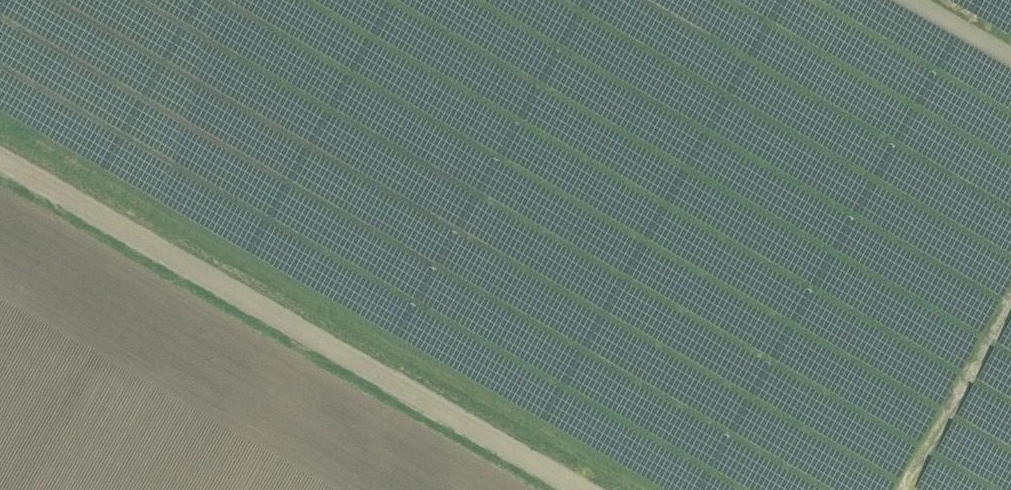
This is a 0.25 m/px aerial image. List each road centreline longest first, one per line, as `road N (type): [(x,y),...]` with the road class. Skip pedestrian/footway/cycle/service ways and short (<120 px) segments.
road 1 (track): [(0,169),(564,489)]

